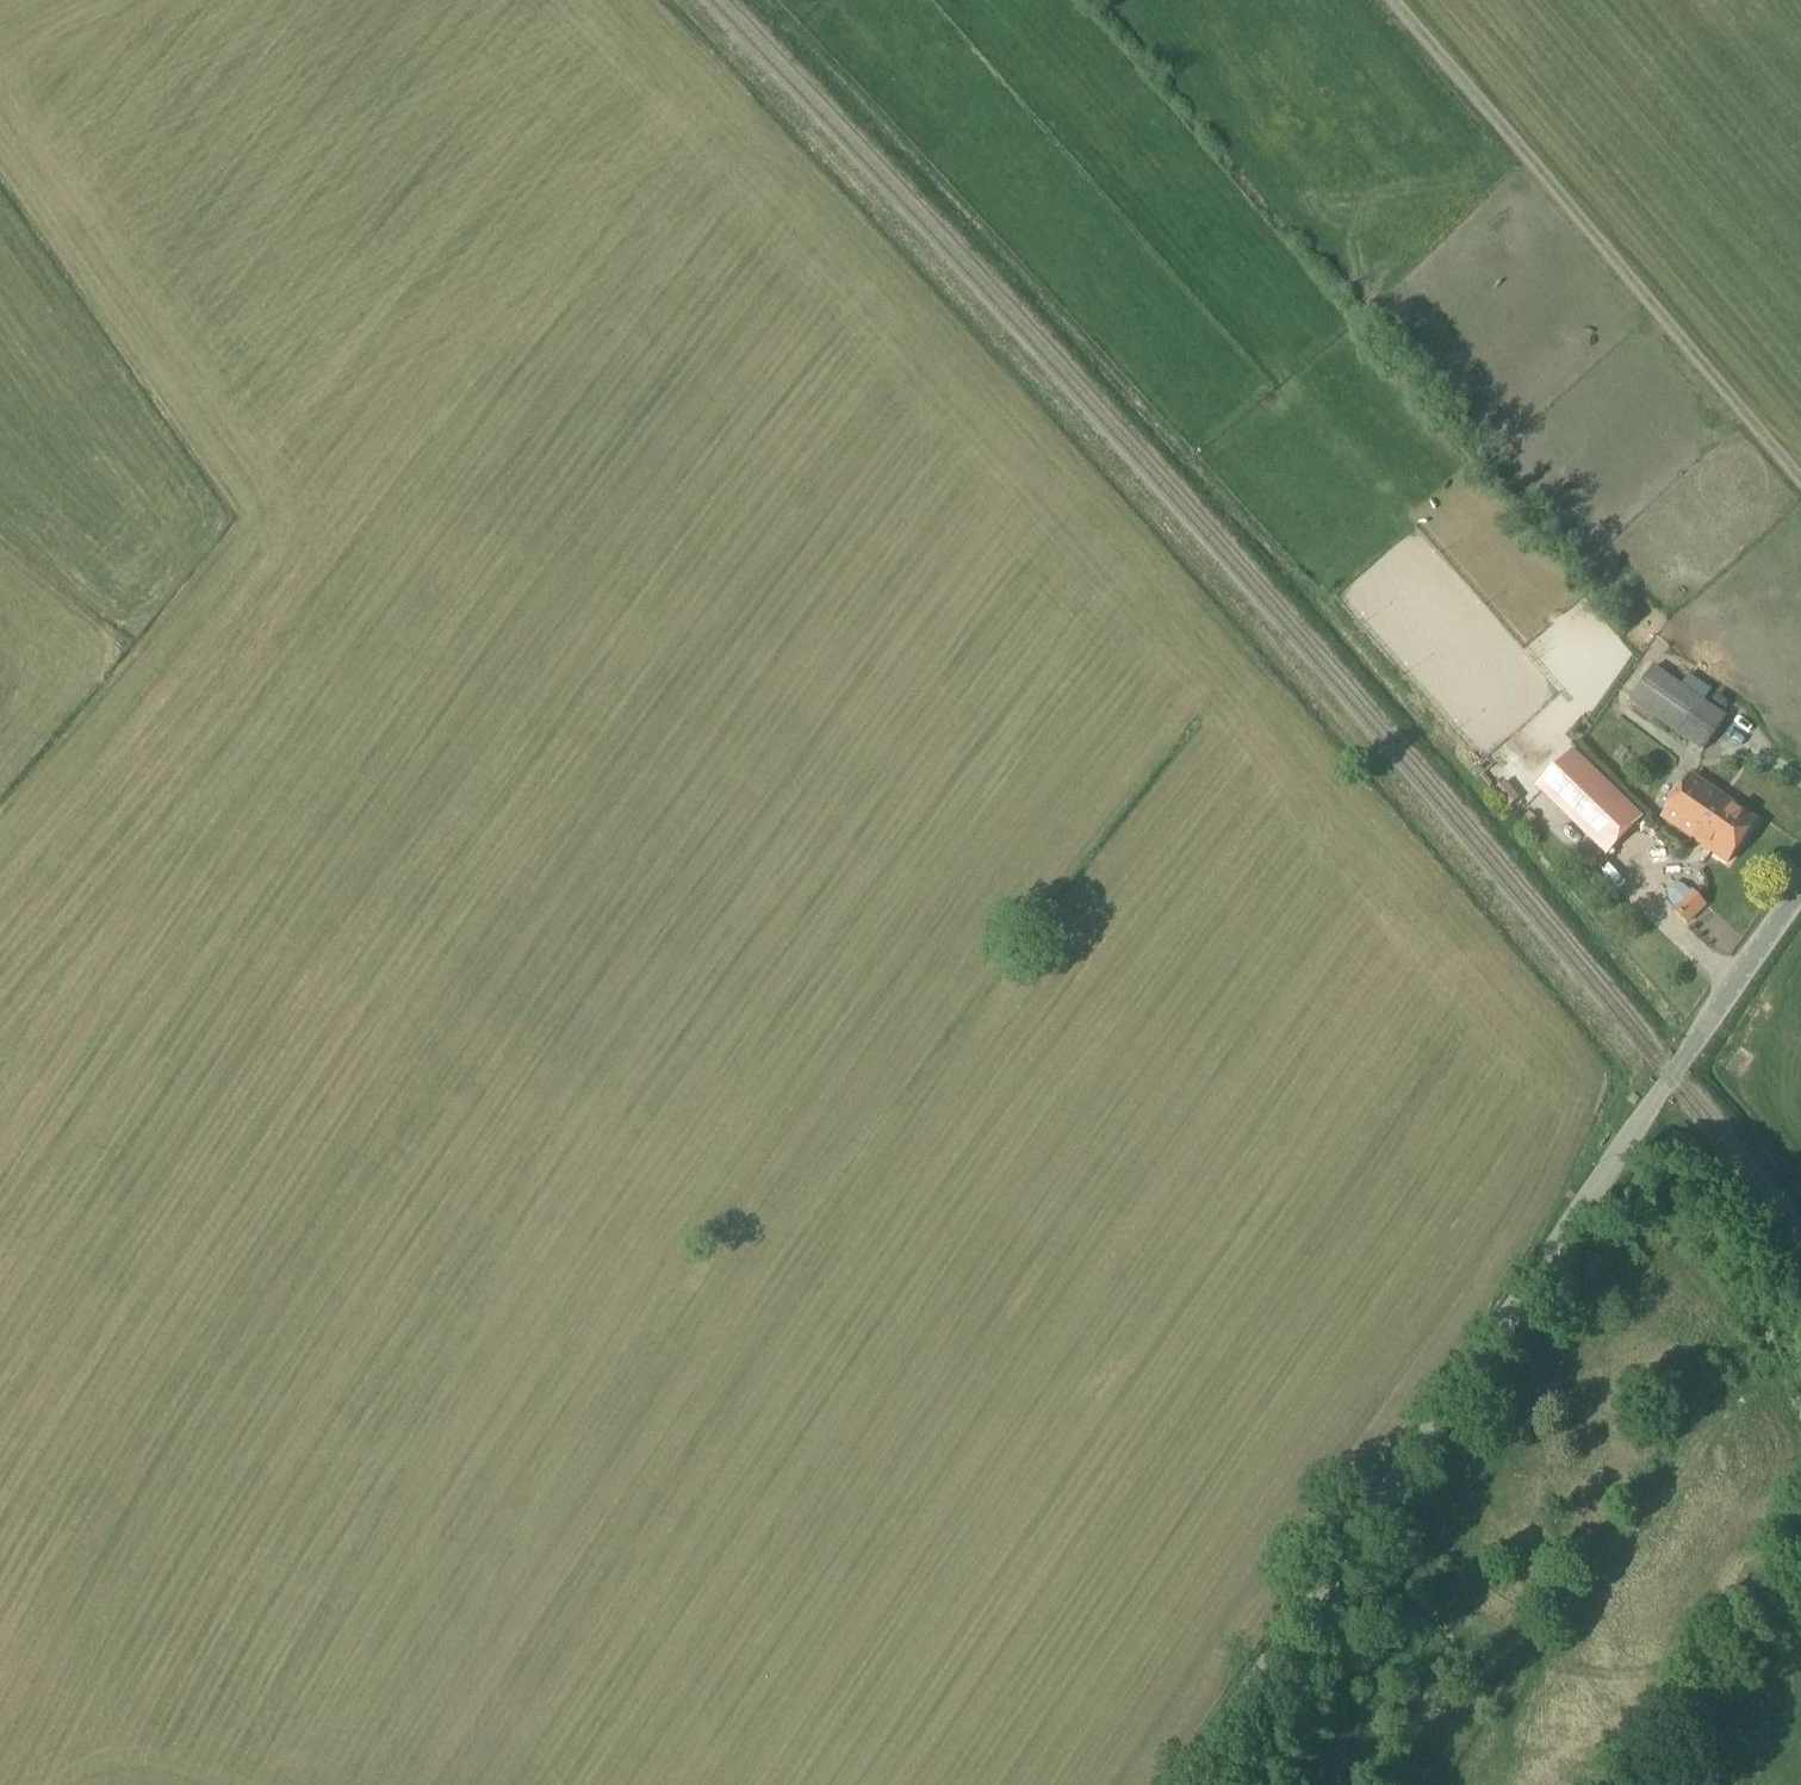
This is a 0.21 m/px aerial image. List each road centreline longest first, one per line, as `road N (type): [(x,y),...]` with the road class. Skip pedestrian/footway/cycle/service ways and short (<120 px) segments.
road 1 (unclassified): [(1184,1784),(1800,887)]

